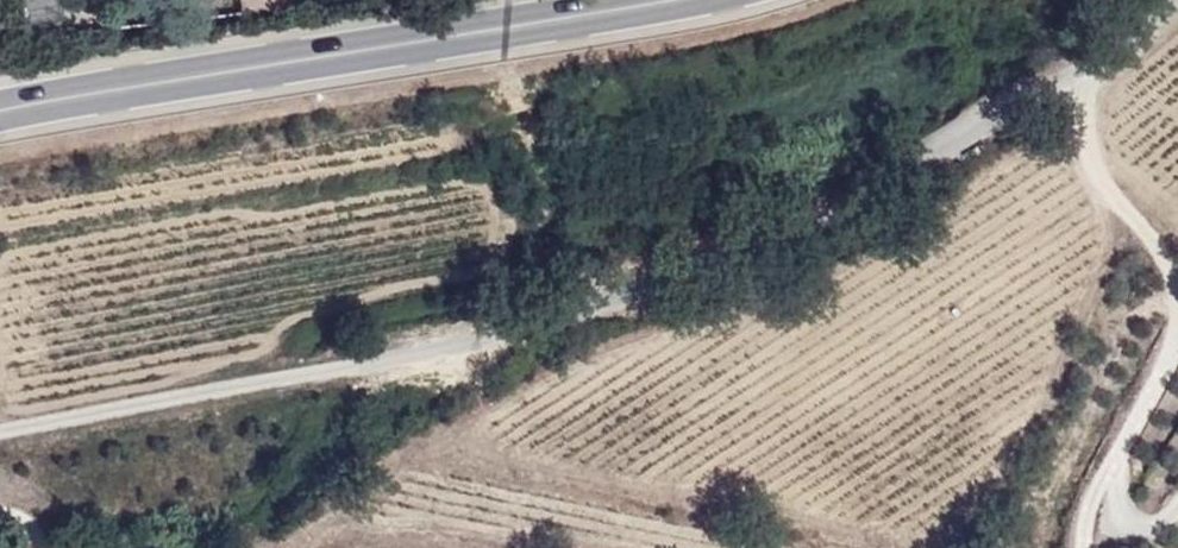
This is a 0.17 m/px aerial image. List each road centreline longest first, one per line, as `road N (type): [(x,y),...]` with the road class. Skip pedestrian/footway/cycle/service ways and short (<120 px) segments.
road 1 (unclassified): [(0,433),(447,353),(609,306),(802,224),(1067,81),(1168,0)]
road 2 (secondary): [(0,110),(686,0)]

